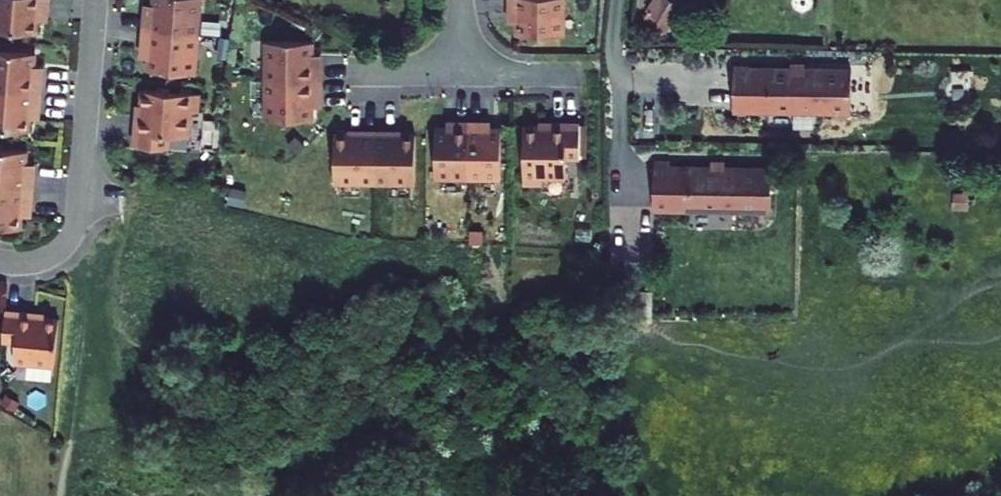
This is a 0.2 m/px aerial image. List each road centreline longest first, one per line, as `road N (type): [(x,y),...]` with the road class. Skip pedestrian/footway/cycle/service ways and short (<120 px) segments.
road 1 (residential): [(0,263),(44,257),(76,223),(95,0)]
road 2 (residential): [(626,258),(618,0)]

